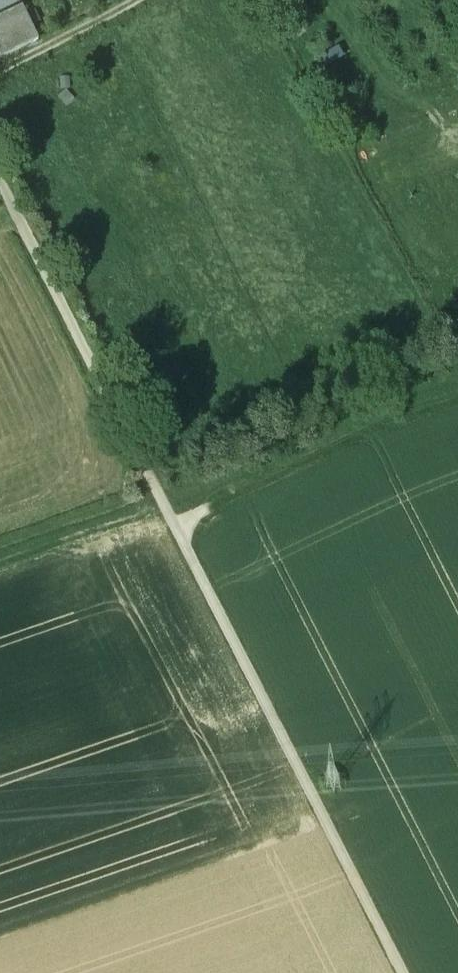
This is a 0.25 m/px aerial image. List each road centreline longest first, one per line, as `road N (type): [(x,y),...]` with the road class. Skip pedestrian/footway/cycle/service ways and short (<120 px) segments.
road 1 (track): [(0,191),(401,972)]
road 2 (track): [(457,401),(392,420),(173,526)]
road 3 (track): [(160,503),(0,560)]

